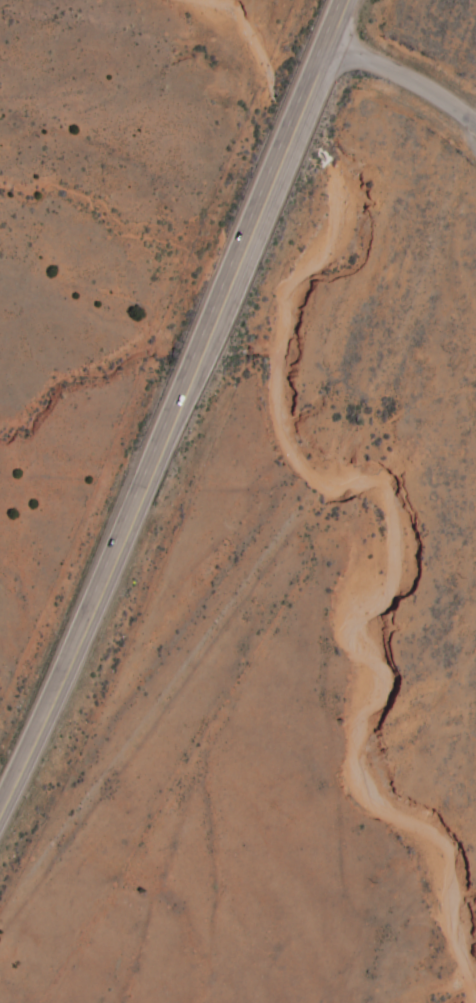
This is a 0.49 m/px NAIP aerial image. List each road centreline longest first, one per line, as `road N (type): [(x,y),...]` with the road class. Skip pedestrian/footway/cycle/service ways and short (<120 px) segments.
road 1 (track): [(455,1002),(407,851),(392,552),(371,542),(371,484),(356,474),(345,353),(361,280),(345,181),(319,128),(299,118)]
road 2 (primary): [(0,800),(348,0)]
road 3 (residential): [(328,48),(475,124)]

